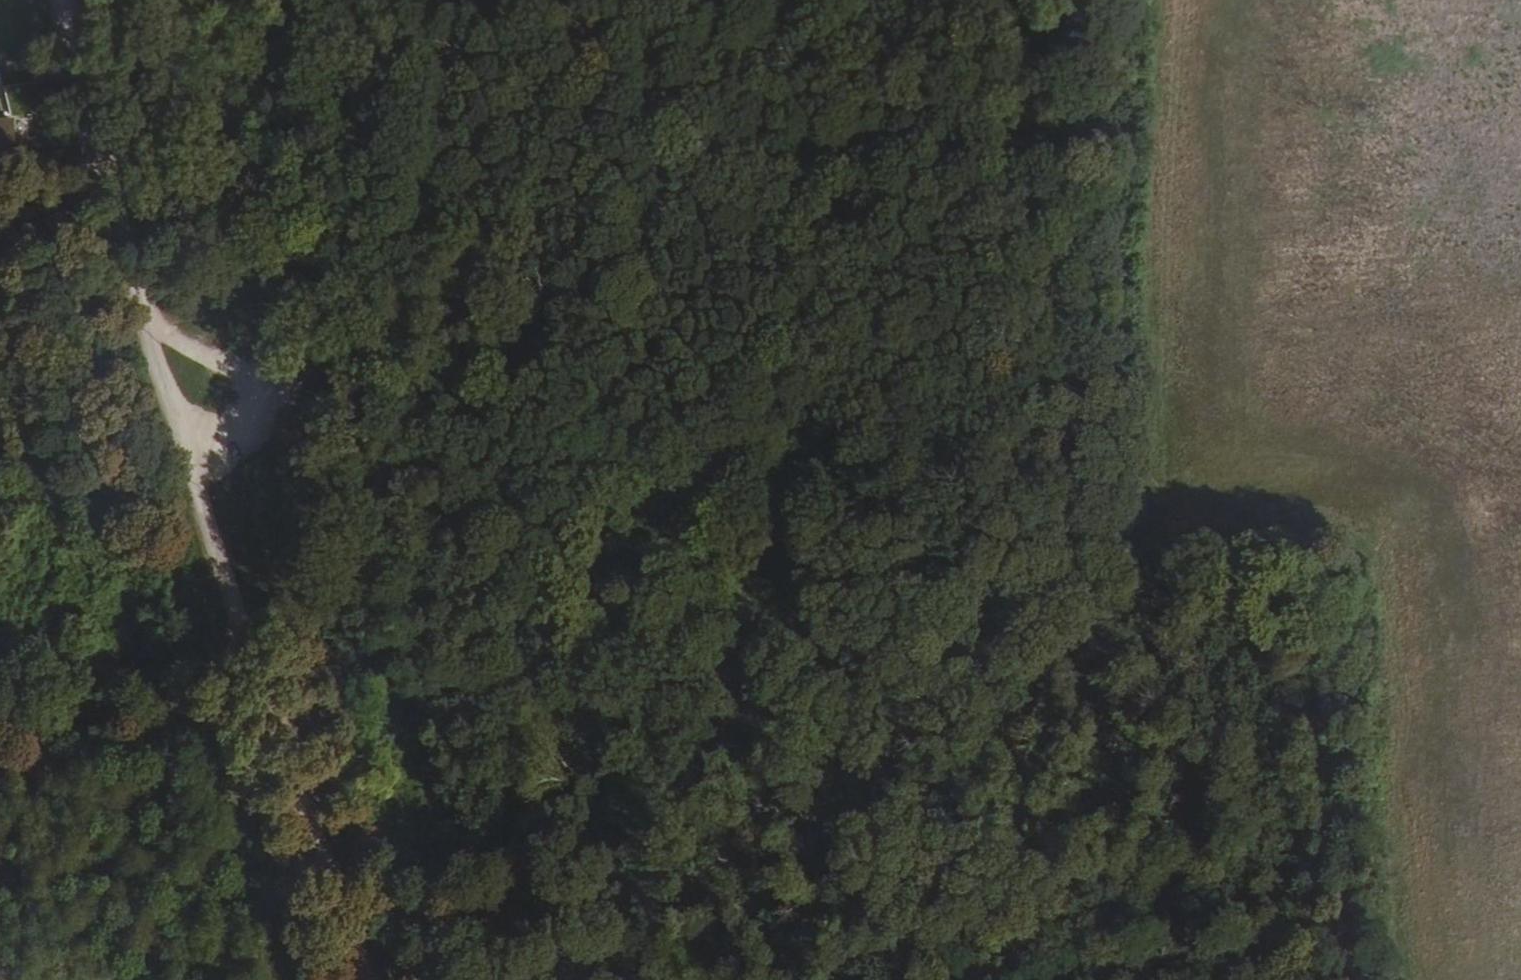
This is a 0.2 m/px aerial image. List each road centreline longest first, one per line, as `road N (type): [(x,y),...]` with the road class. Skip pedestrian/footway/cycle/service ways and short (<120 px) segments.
road 1 (track): [(47,0),(59,100),(236,620)]
road 2 (track): [(236,620),(367,979)]
road 3 (track): [(236,620),(200,660),(175,670),(0,670)]

